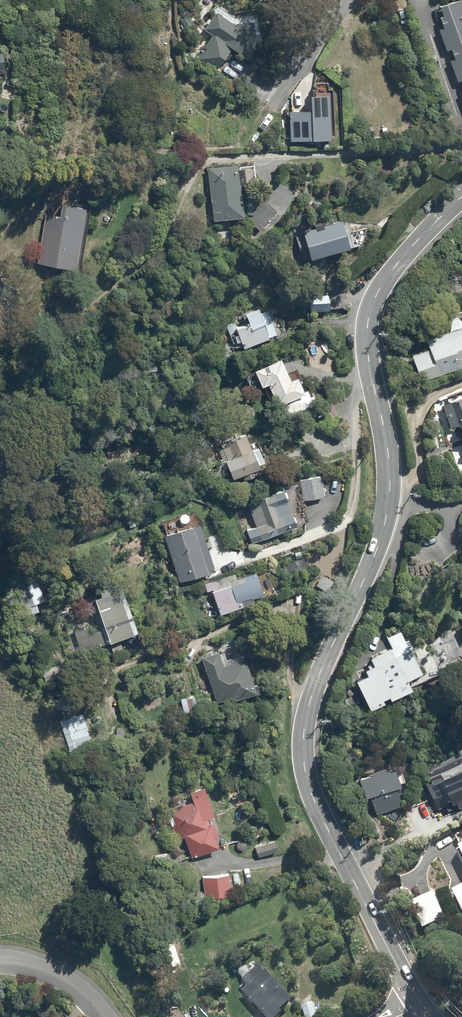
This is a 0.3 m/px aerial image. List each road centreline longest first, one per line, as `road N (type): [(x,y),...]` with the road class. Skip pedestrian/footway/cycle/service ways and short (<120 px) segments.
road 1 (secondary): [(419,1004),(312,793),(303,734),(313,691),(387,516),(390,469),(371,375),(370,311),(410,248),(461,197)]
road 2 (residential): [(0,965),(75,987),(105,1016)]

